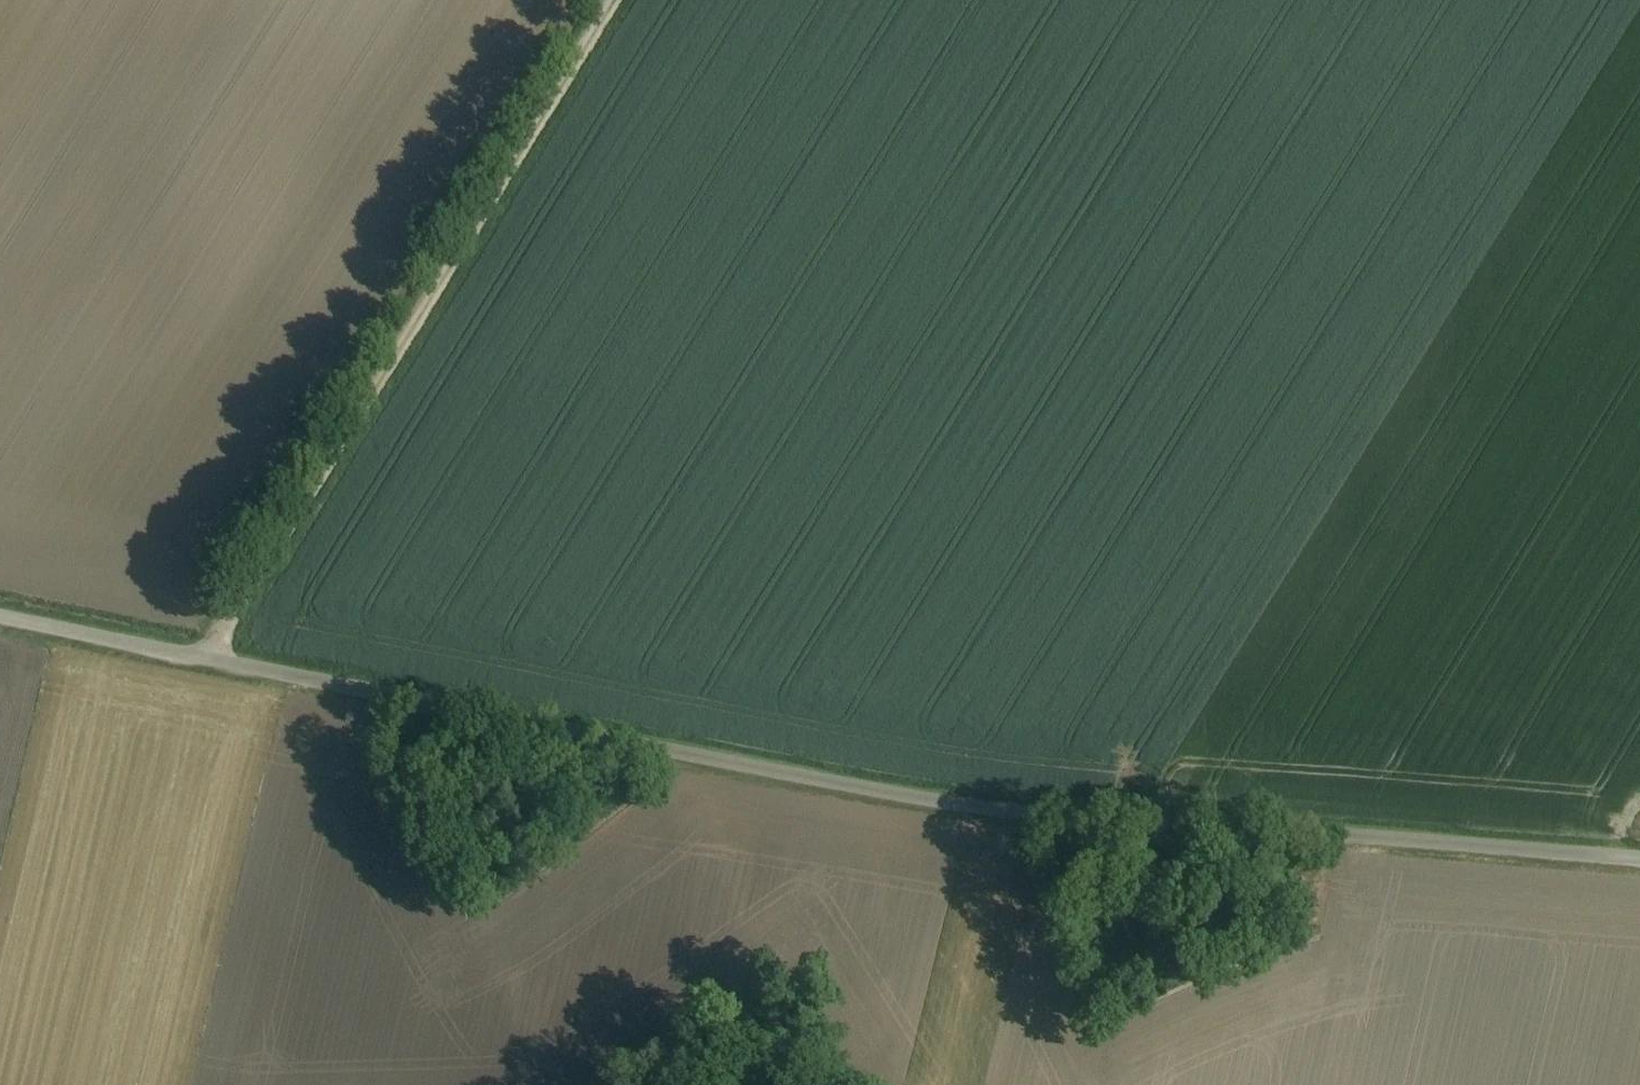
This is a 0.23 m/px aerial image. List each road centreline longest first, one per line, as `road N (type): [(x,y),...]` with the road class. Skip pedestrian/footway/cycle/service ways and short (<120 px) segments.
road 1 (unclassified): [(1639,854),(960,794),(822,774),(0,612)]
road 2 (track): [(209,655),(608,0)]

